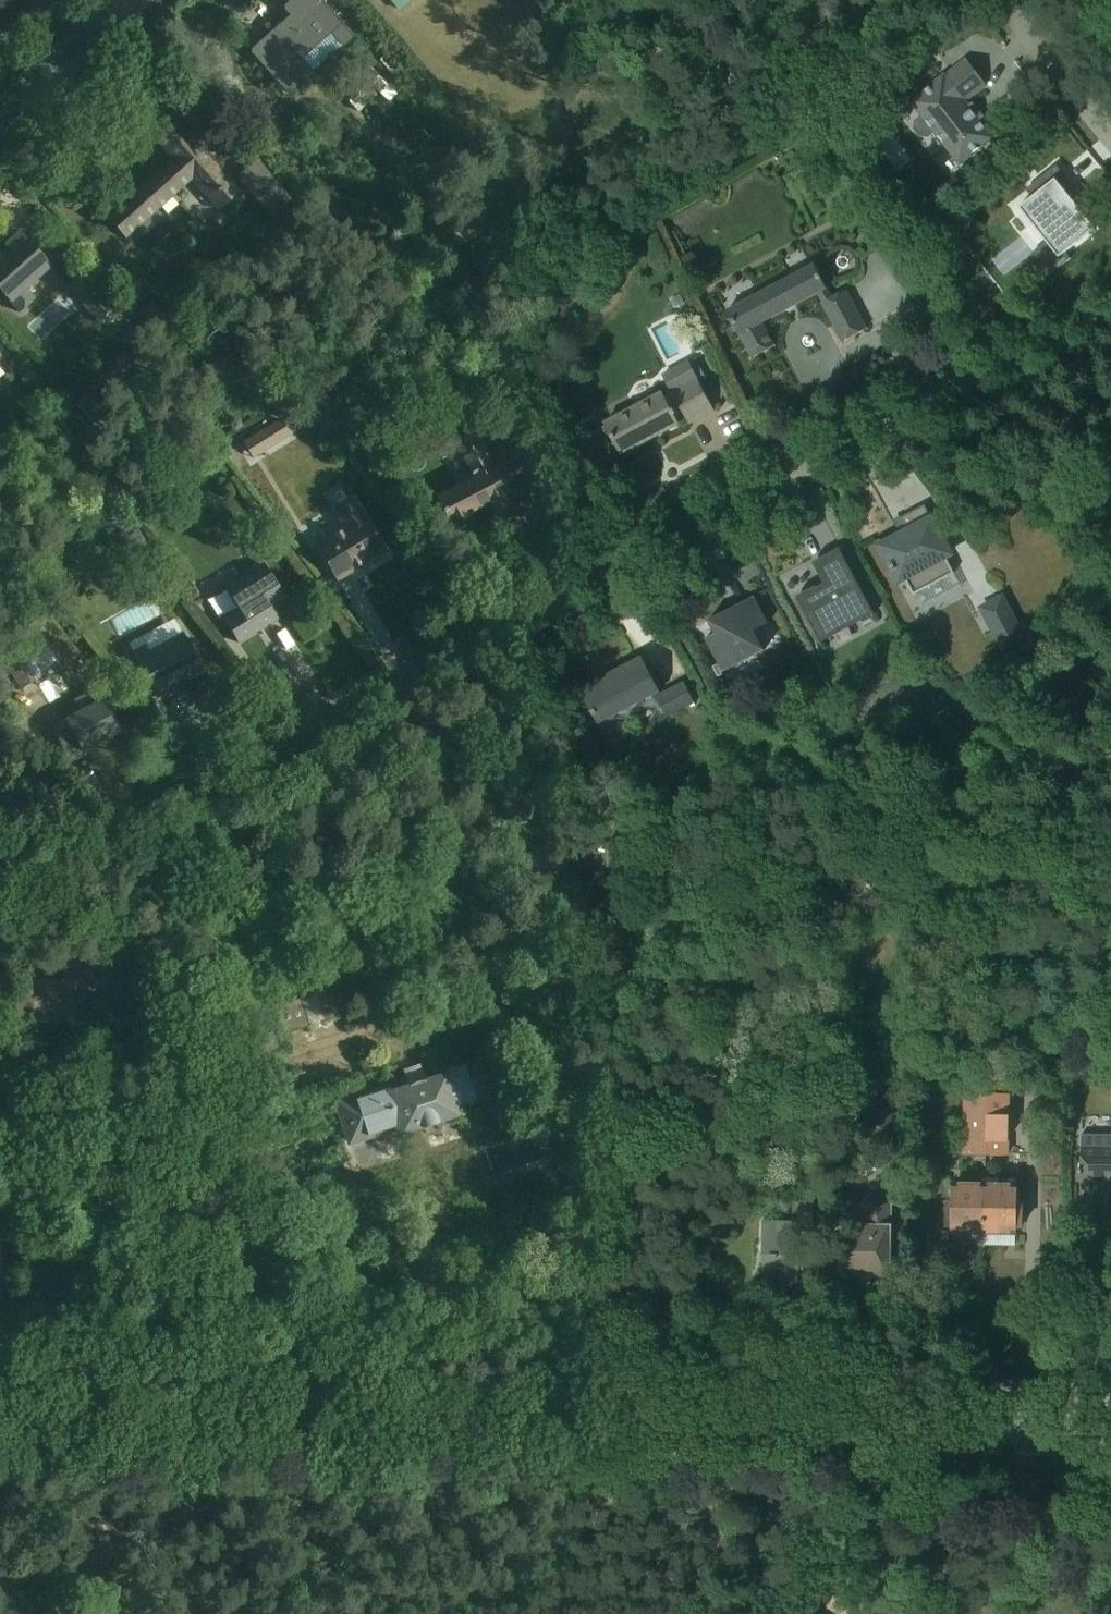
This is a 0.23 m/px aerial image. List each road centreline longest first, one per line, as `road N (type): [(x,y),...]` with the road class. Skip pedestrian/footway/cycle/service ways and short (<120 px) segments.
road 1 (residential): [(1110,303),(569,595),(152,841),(124,900),(104,1414)]
road 2 (residential): [(1110,1437),(104,1414)]
road 3 (secondary): [(0,115),(129,0)]
road 4 (residential): [(1110,139),(1021,23),(1018,0)]

